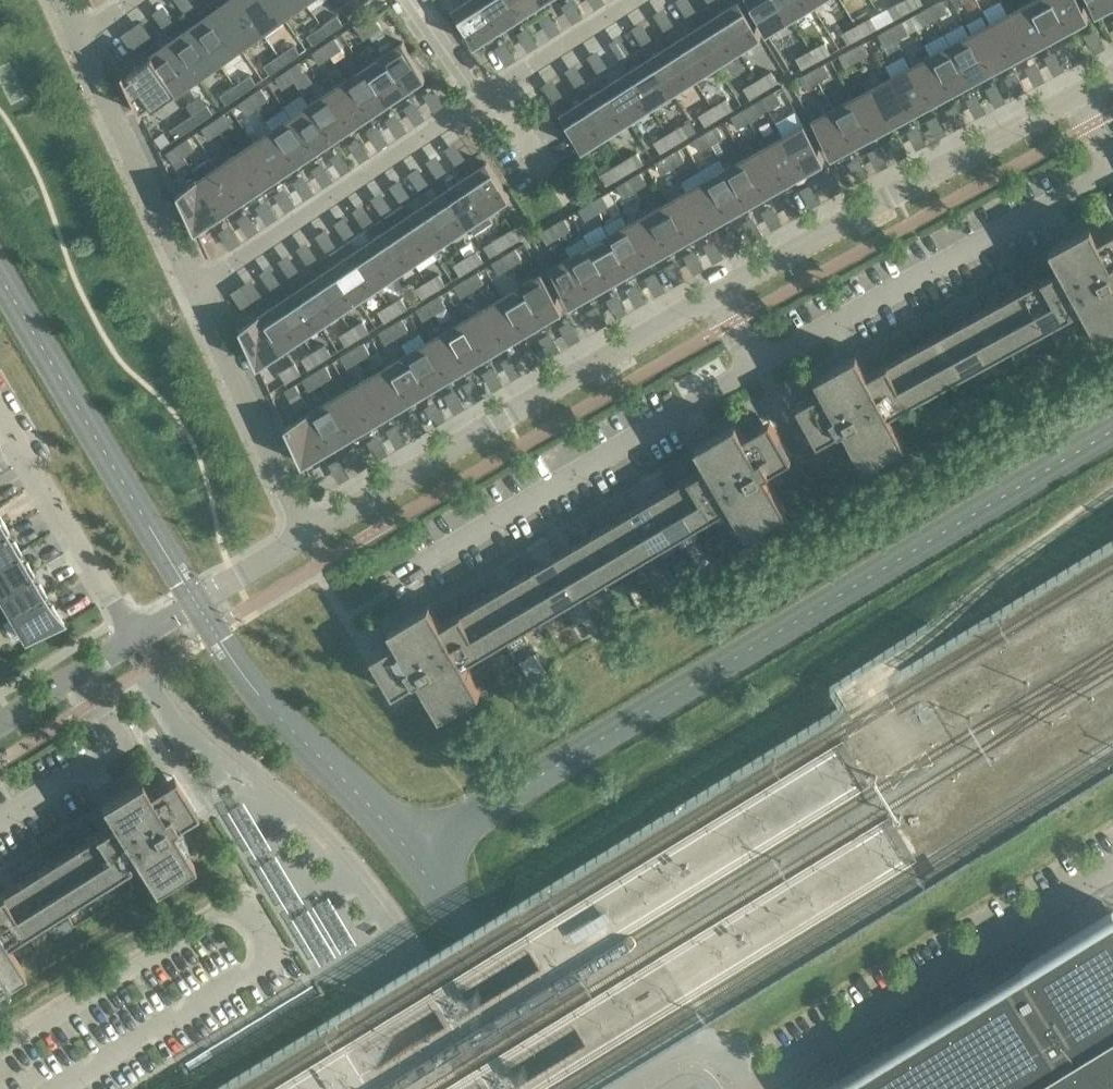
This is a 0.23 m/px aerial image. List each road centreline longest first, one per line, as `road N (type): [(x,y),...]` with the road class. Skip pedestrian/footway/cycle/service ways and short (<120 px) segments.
road 1 (residential): [(307,536),(717,292),(1112,79)]
road 2 (residential): [(1112,868),(755,1088)]
road 3 (residential): [(194,290),(481,102)]
road 4 (residential): [(194,290),(79,40)]
road 5 (residential): [(307,536),(194,290)]
road 6 (residential): [(0,417),(136,637)]
road 7 (unclassified): [(136,637),(307,536)]
road 8 (residential): [(481,102),(640,0)]
road 9 (unclassified): [(0,723),(136,637)]
road 10 (residential): [(481,102),(409,0)]

